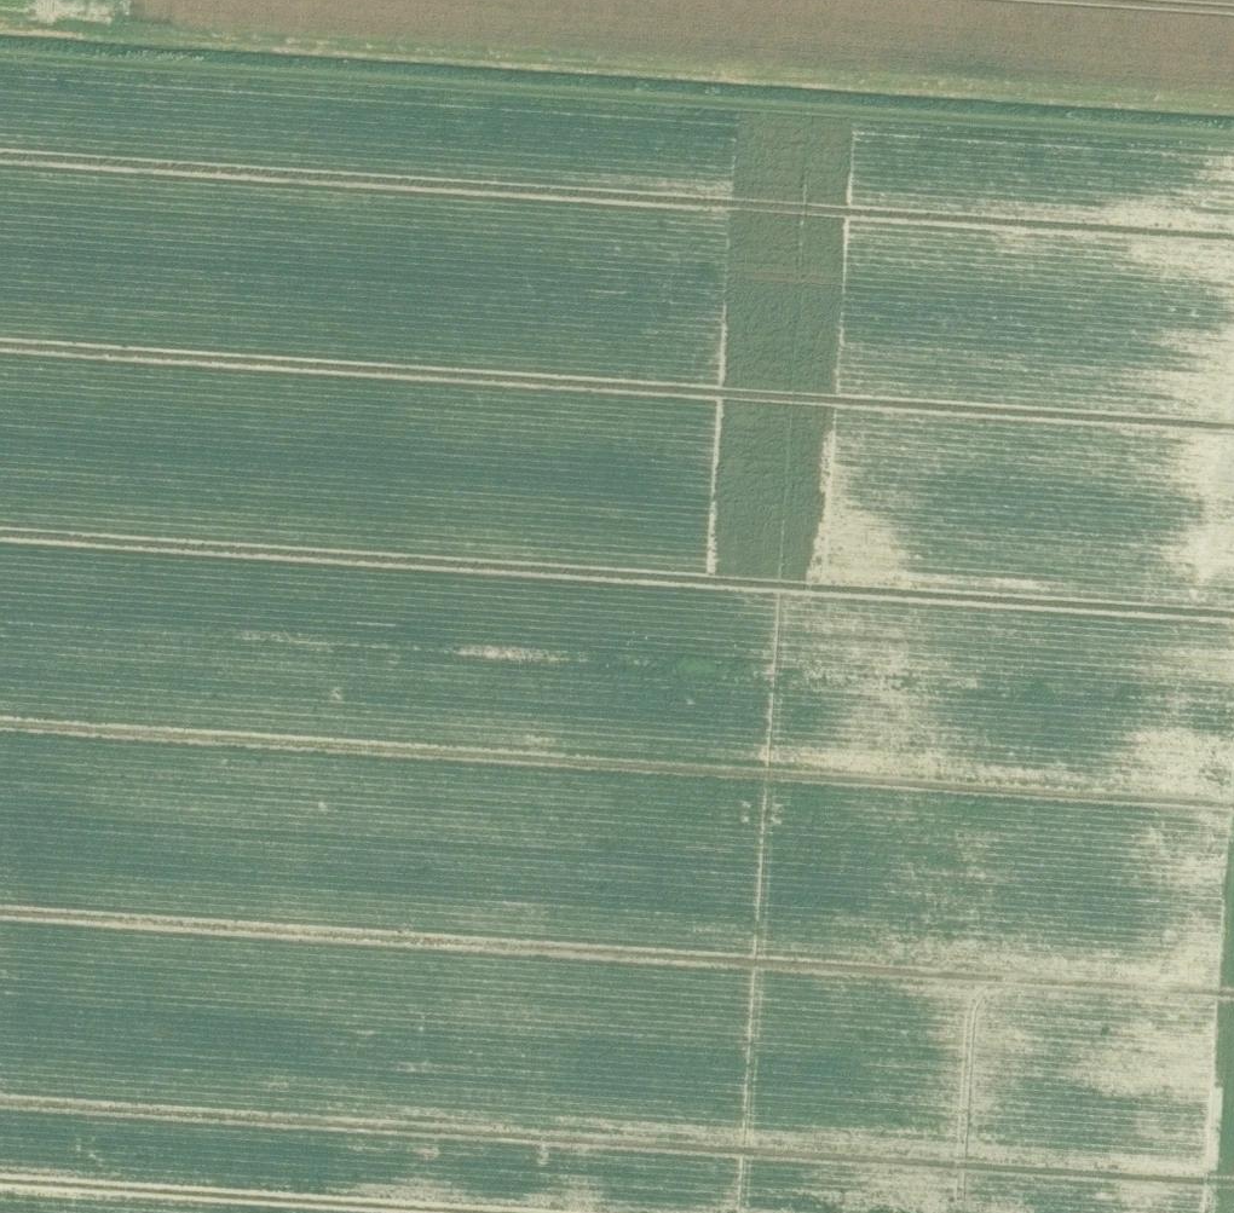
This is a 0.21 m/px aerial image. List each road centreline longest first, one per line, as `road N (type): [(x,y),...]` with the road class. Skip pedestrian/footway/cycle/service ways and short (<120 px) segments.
road 1 (track): [(784,1212),(0,1175)]

